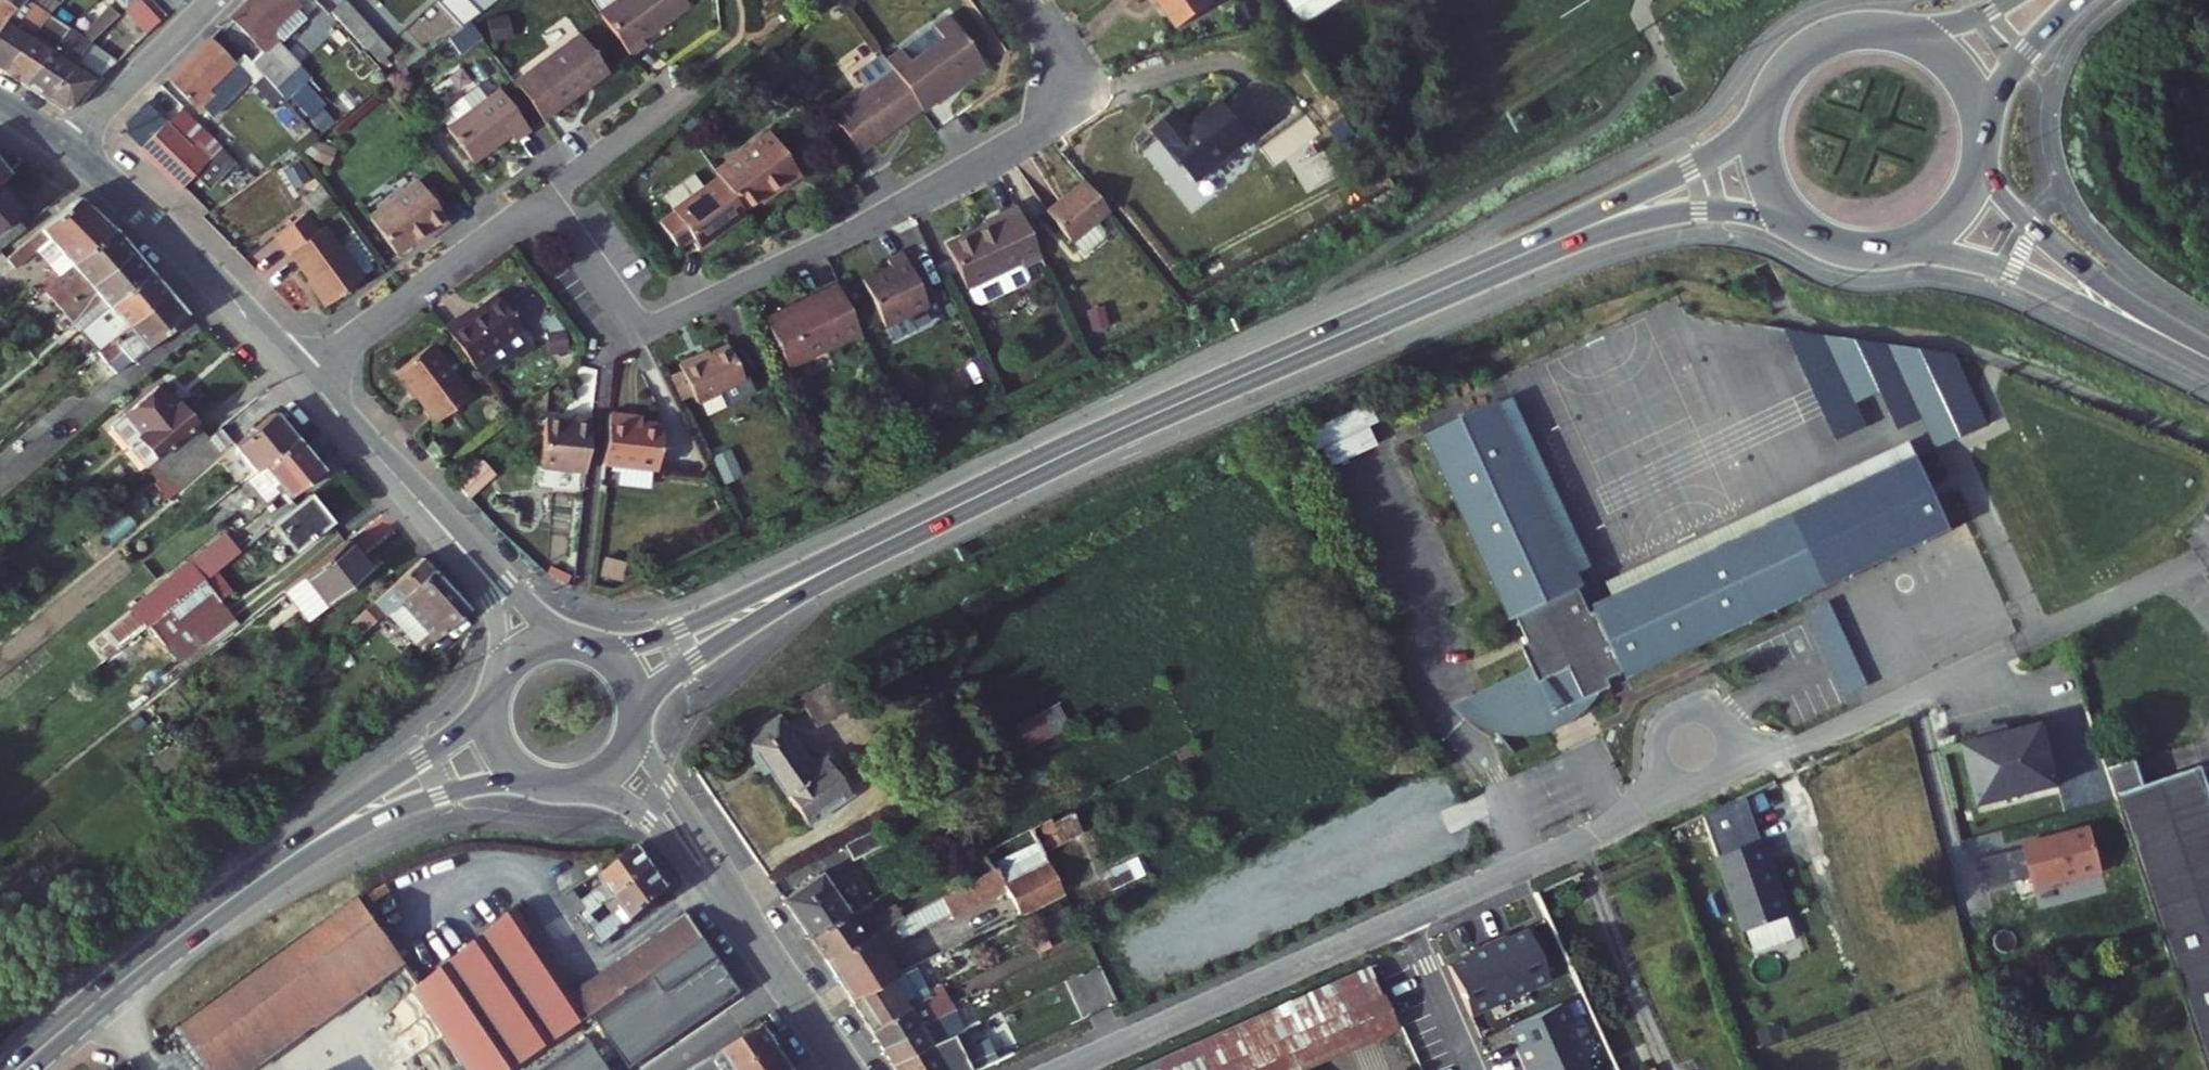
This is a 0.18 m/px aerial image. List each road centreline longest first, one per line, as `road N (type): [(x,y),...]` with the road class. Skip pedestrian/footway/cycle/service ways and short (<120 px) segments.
road 1 (primary): [(1564,237),(1086,444),(858,554)]
road 2 (residential): [(545,195),(642,330),(841,237),(1030,131),(1050,102),(1056,68),(1020,0)]
road 3 (residential): [(1423,910),(1059,1069)]
road 4 (primary): [(18,1069),(286,860)]
road 5 (residential): [(67,147),(171,237),(308,377)]
road 6 (tertiary): [(1884,250),(2014,273),(2199,352)]
road 7 (residential): [(2041,633),(1748,764)]
road 8 (residential): [(308,377),(545,195)]
road 9 (tertiary): [(2199,352),(2026,220),(1984,156)]
road 10 (primary): [(858,554),(665,634),(585,641)]
road 11 (residential): [(1672,798),(1423,910)]
road 12 (primary): [(638,711),(679,673),(858,554)]
road 13 (primary): [(286,860),(423,803),(528,781)]
road 14 (primary): [(487,704),(286,860)]
road 15 (primary): [(1564,237),(1700,213),(1801,225)]
road 16 (primary): [(1766,110),(1704,160),(1564,237)]
road 17 (tertiary): [(746,926),(637,727)]
road 18 (tertiary): [(580,787),(650,821),(746,926)]
road 19 (residential): [(217,0),(67,147)]
road 20 (residential): [(308,377),(439,522)]
road 21 (residential): [(1748,764),(1713,713),(1674,715),(1655,748),(1672,798)]
road 22 (residential): [(545,195),(685,86)]
road 23 (tertiary): [(846,1069),(746,926)]
road 24 (residential): [(1485,1069),(1423,910)]
road 25 (residential): [(564,638),(439,522)]
road 26 (residential): [(439,522),(496,612),(501,669)]
road 27 (primary): [(1984,126),(2016,63),(2074,0)]
road 28 (primary): [(1882,29),(1844,33),(1810,49),(1783,75),(1766,110)]
road 29 (primary): [(1984,126),(1955,63),(1916,37),(1882,29)]
road 30 (primary): [(1884,250),(1920,241),(1950,220),(1973,191),(1984,156)]
road 31 (primary): [(2003,0),(1955,19),(1882,29)]
road 32 (primary): [(1766,110),(1767,172),(1801,225)]

